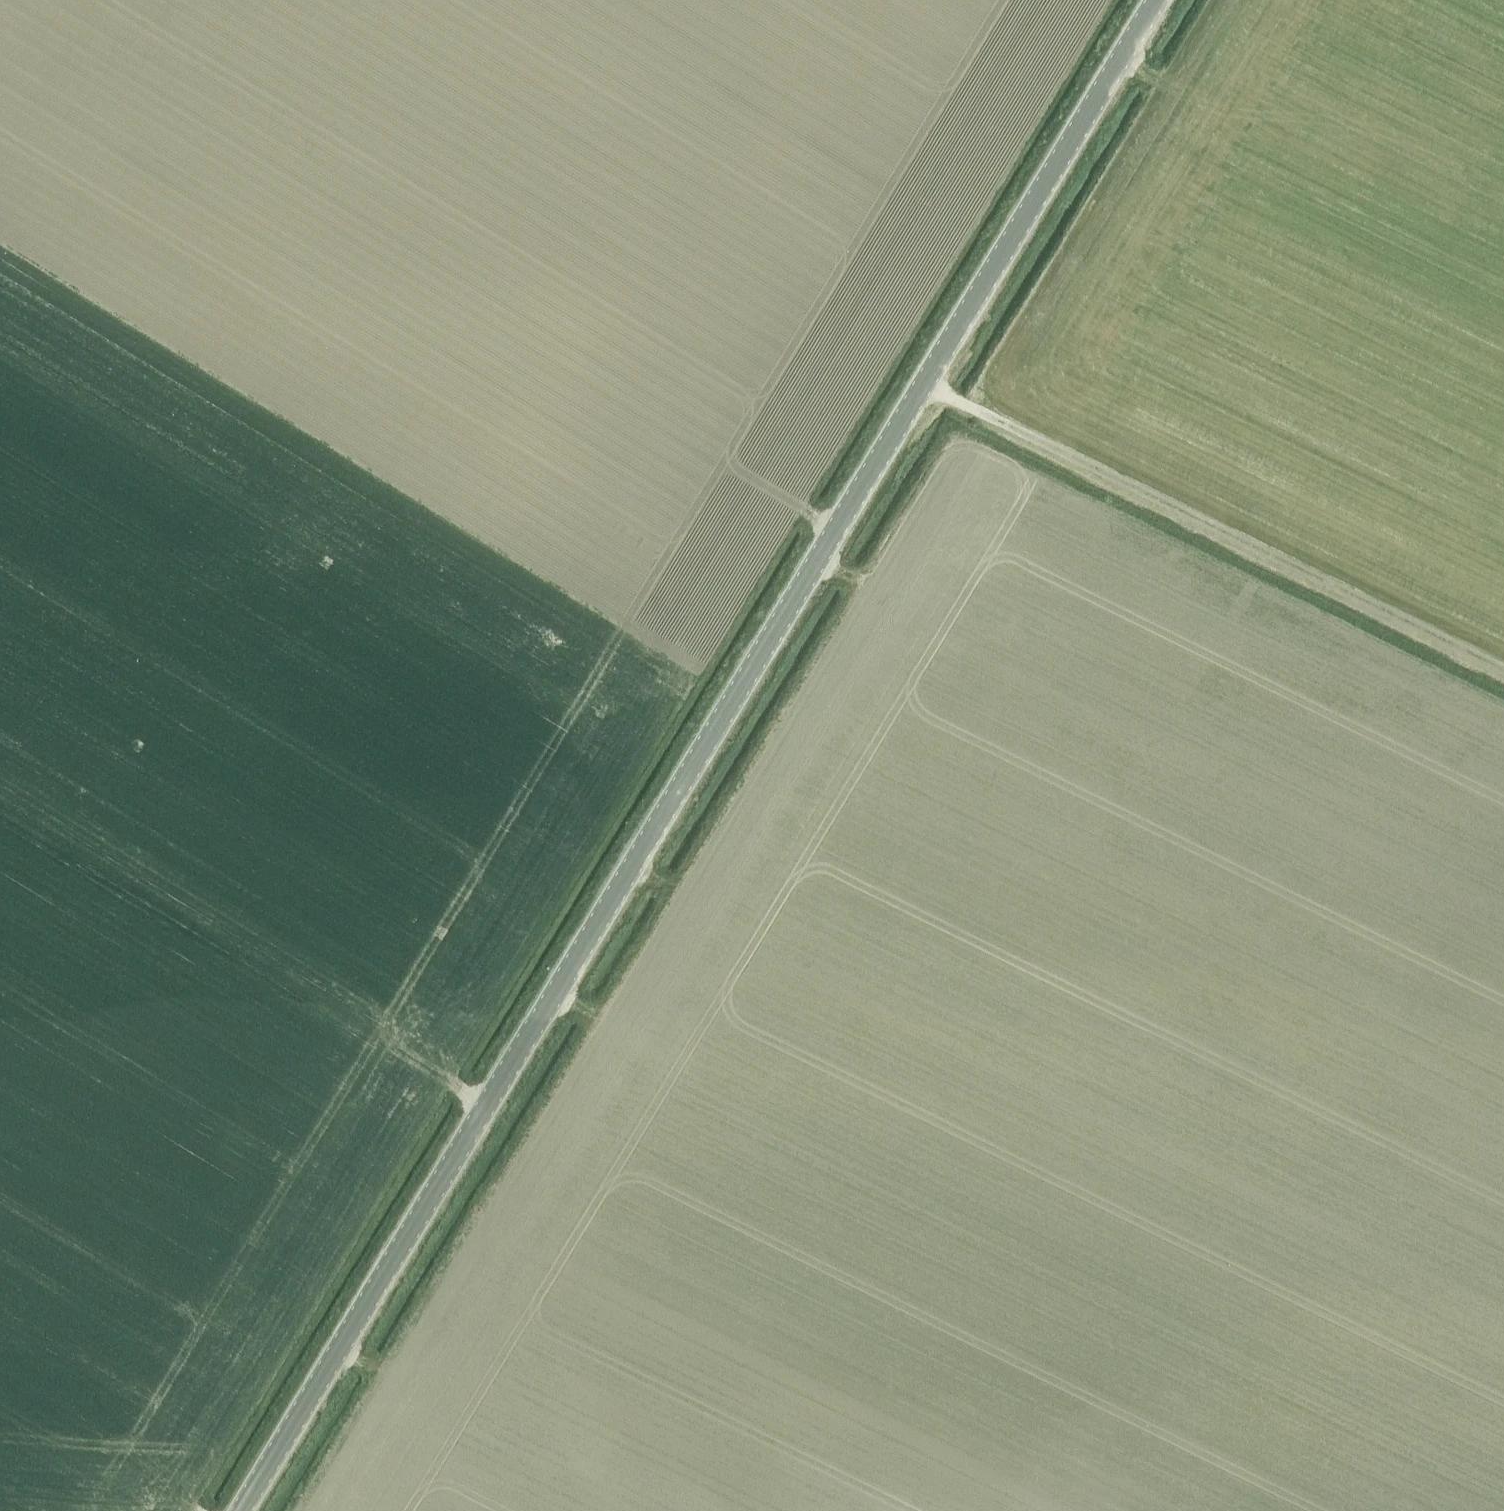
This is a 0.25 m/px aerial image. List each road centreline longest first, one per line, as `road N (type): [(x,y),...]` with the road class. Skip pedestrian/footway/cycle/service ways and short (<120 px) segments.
road 1 (tertiary): [(243,1510),(527,1064),(922,382),(1157,0)]

